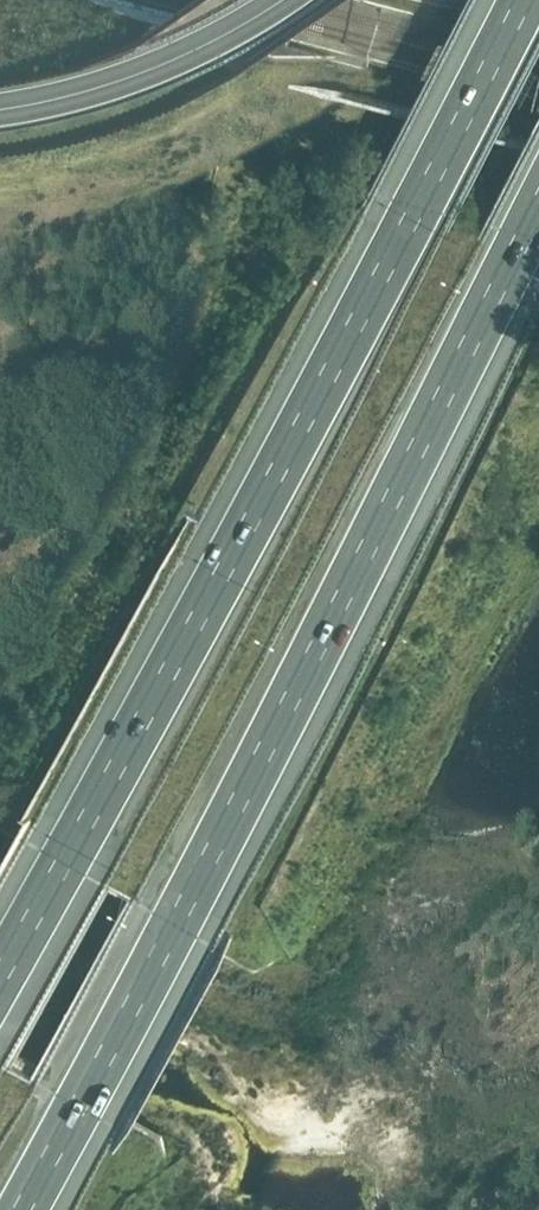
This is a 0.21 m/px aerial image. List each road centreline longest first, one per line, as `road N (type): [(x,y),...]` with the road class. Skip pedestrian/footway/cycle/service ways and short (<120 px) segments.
road 1 (motorway): [(21,1209),(179,919),(538,208)]
road 2 (motorway): [(524,0),(0,981)]
road 3 (track): [(252,213),(159,400),(82,464),(0,474)]

